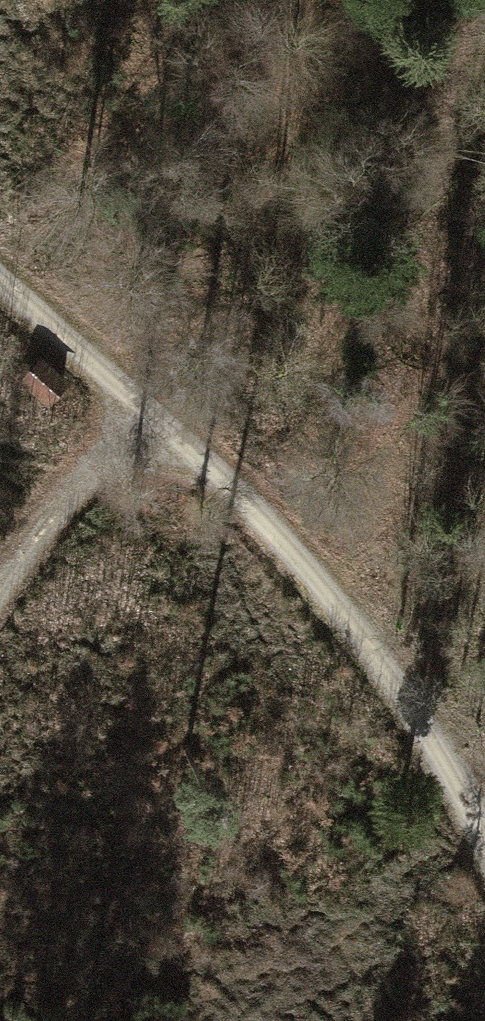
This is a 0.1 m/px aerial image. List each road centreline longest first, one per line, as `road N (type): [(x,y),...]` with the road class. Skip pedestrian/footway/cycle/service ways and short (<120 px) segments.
road 1 (track): [(0,273),(271,527),(352,629),(466,794),(484,835)]
road 2 (track): [(0,587),(44,527),(153,410)]

